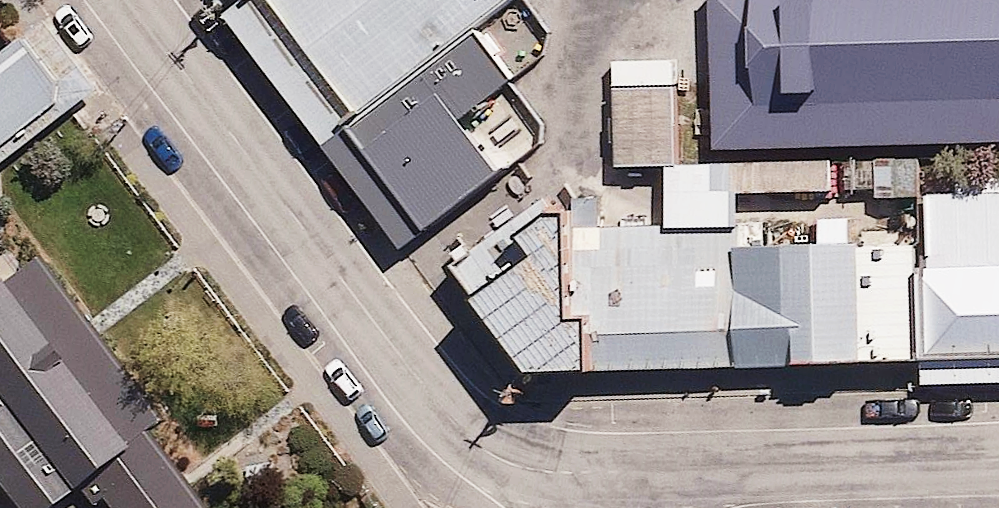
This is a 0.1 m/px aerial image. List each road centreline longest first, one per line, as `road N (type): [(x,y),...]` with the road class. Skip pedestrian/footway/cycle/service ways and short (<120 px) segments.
road 1 (primary): [(125,0),(449,421),(487,453),(520,468),(585,473)]
road 2 (primary): [(585,473),(998,461)]

